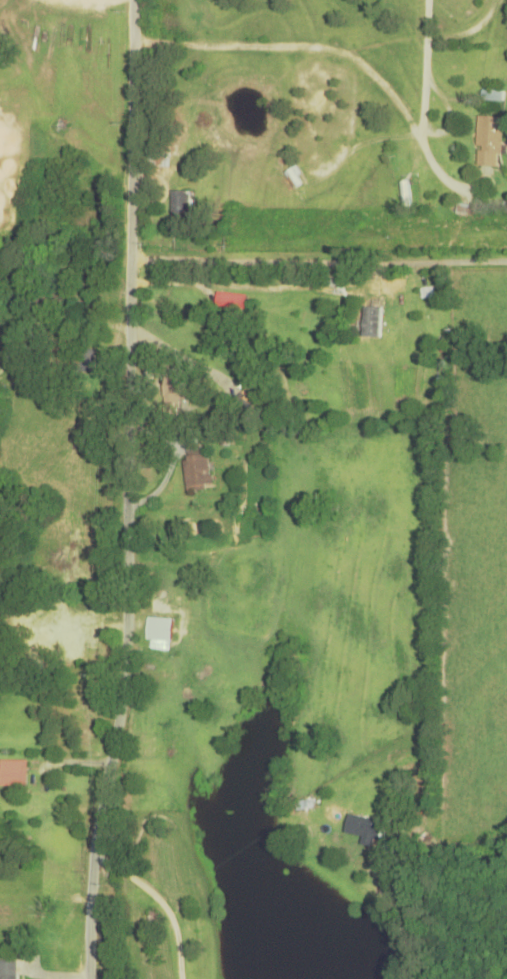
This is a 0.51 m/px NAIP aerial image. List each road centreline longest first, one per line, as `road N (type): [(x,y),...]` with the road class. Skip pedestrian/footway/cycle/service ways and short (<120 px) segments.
road 1 (residential): [(134,978),(160,219),(144,0)]

